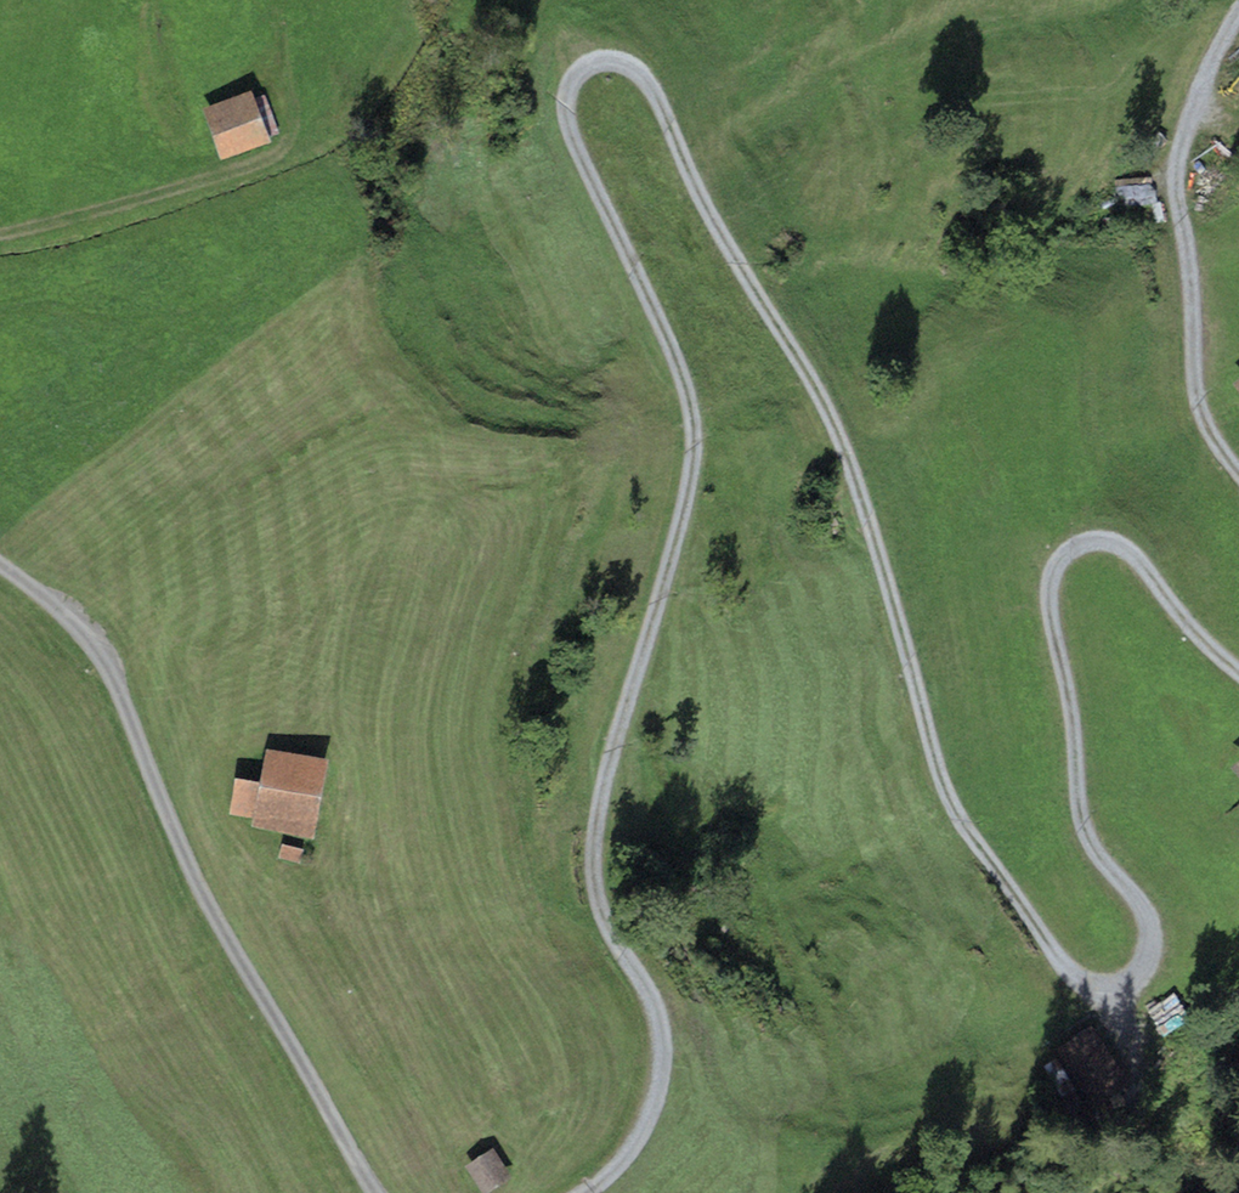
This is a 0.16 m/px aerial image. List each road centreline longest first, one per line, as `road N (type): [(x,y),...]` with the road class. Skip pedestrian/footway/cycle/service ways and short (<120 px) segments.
road 1 (track): [(580,1192),(635,1145),(654,1108),(651,1022),(591,903),(592,856),(617,740),(677,543),(691,435),(663,340),(568,135),(572,77),(599,64),(622,65),(645,86),(698,207),(834,437),(939,785),(980,856),(1092,992),(1123,995),(1146,982),(1156,957),(1151,929),(1086,828),(1050,576),(1067,552),(1115,544),(1147,570),(1203,651),(1238,675)]
road 2 (track): [(0,573),(103,656),(227,953),(377,1192)]
road 3 (track): [(1238,468),(1205,417),(1195,381),(1181,169),(1210,61),(1238,11)]
road 4 (track): [(0,234),(142,200),(284,148),(292,126),(278,24)]

